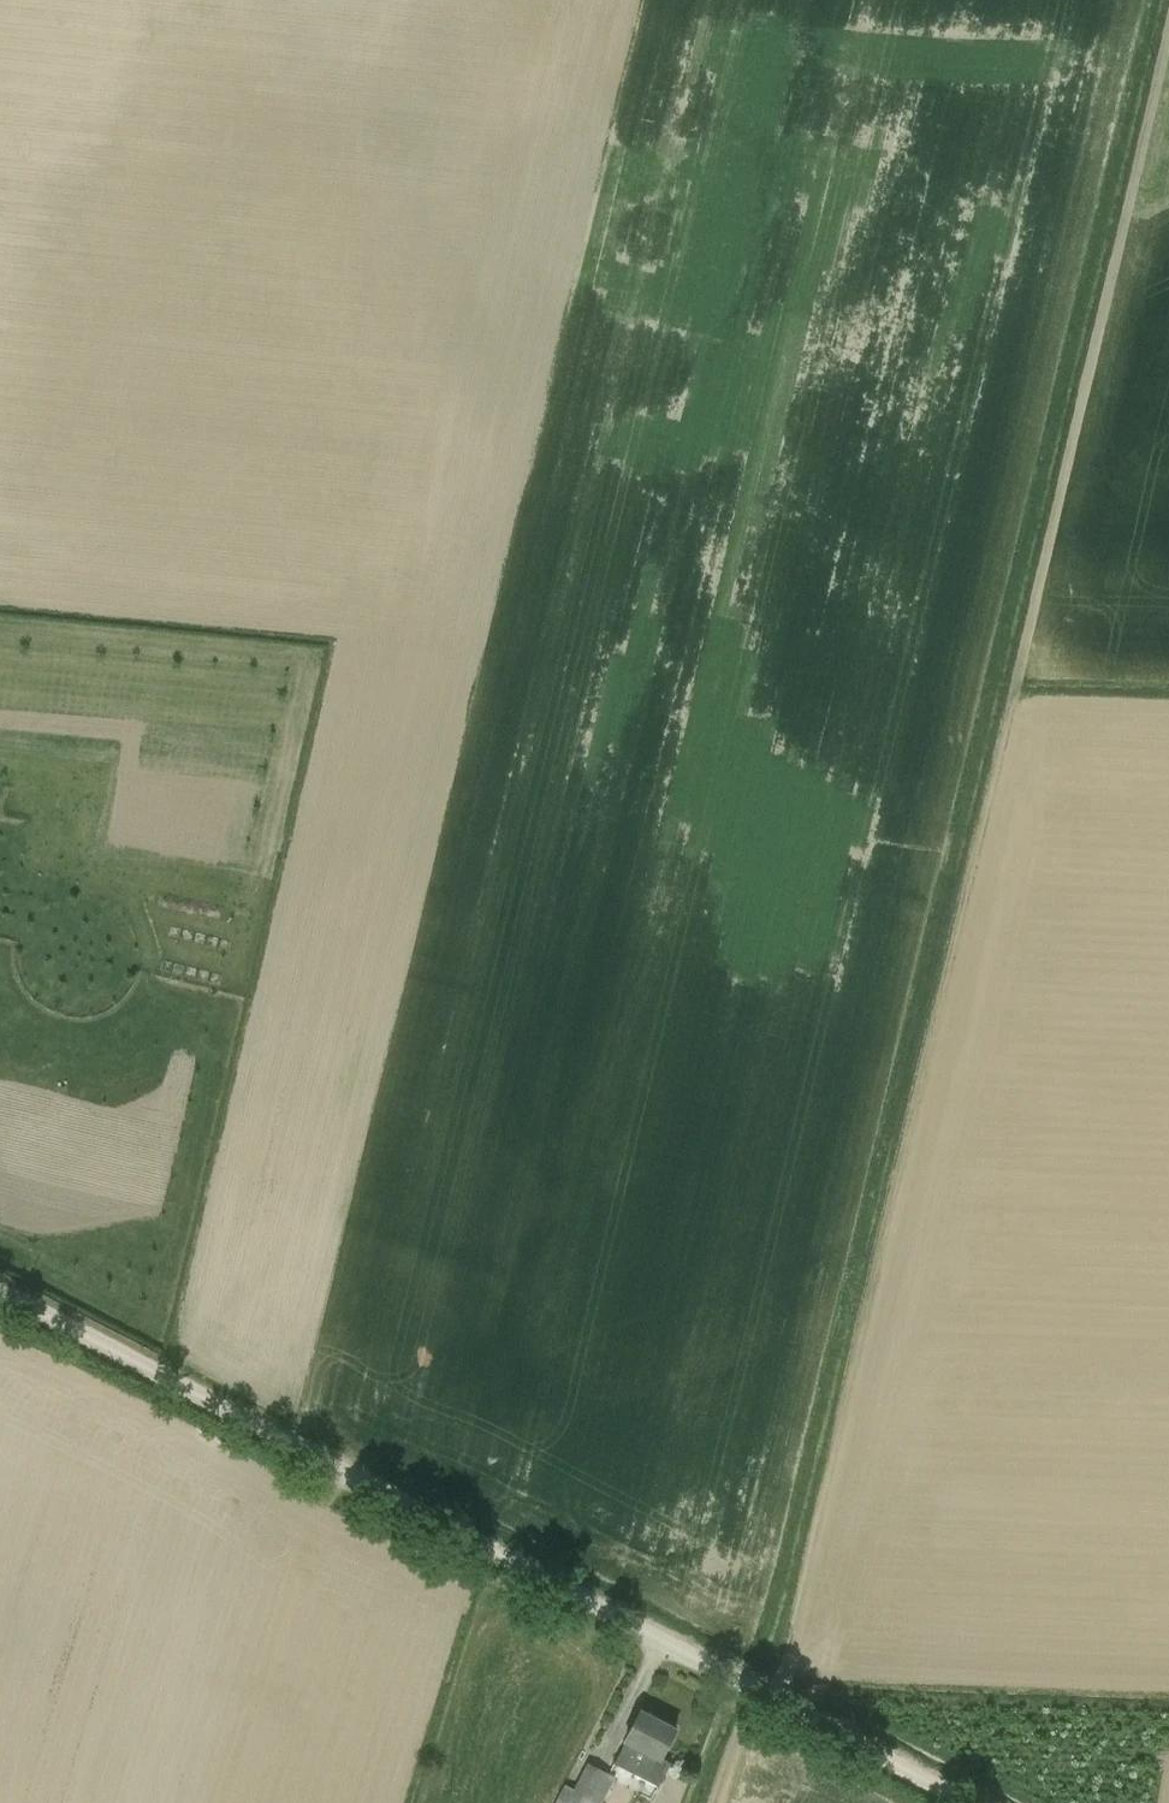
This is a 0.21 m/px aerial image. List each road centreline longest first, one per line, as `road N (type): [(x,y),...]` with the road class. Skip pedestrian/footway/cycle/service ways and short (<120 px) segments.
road 1 (unclassified): [(975,1802),(0,1295)]

